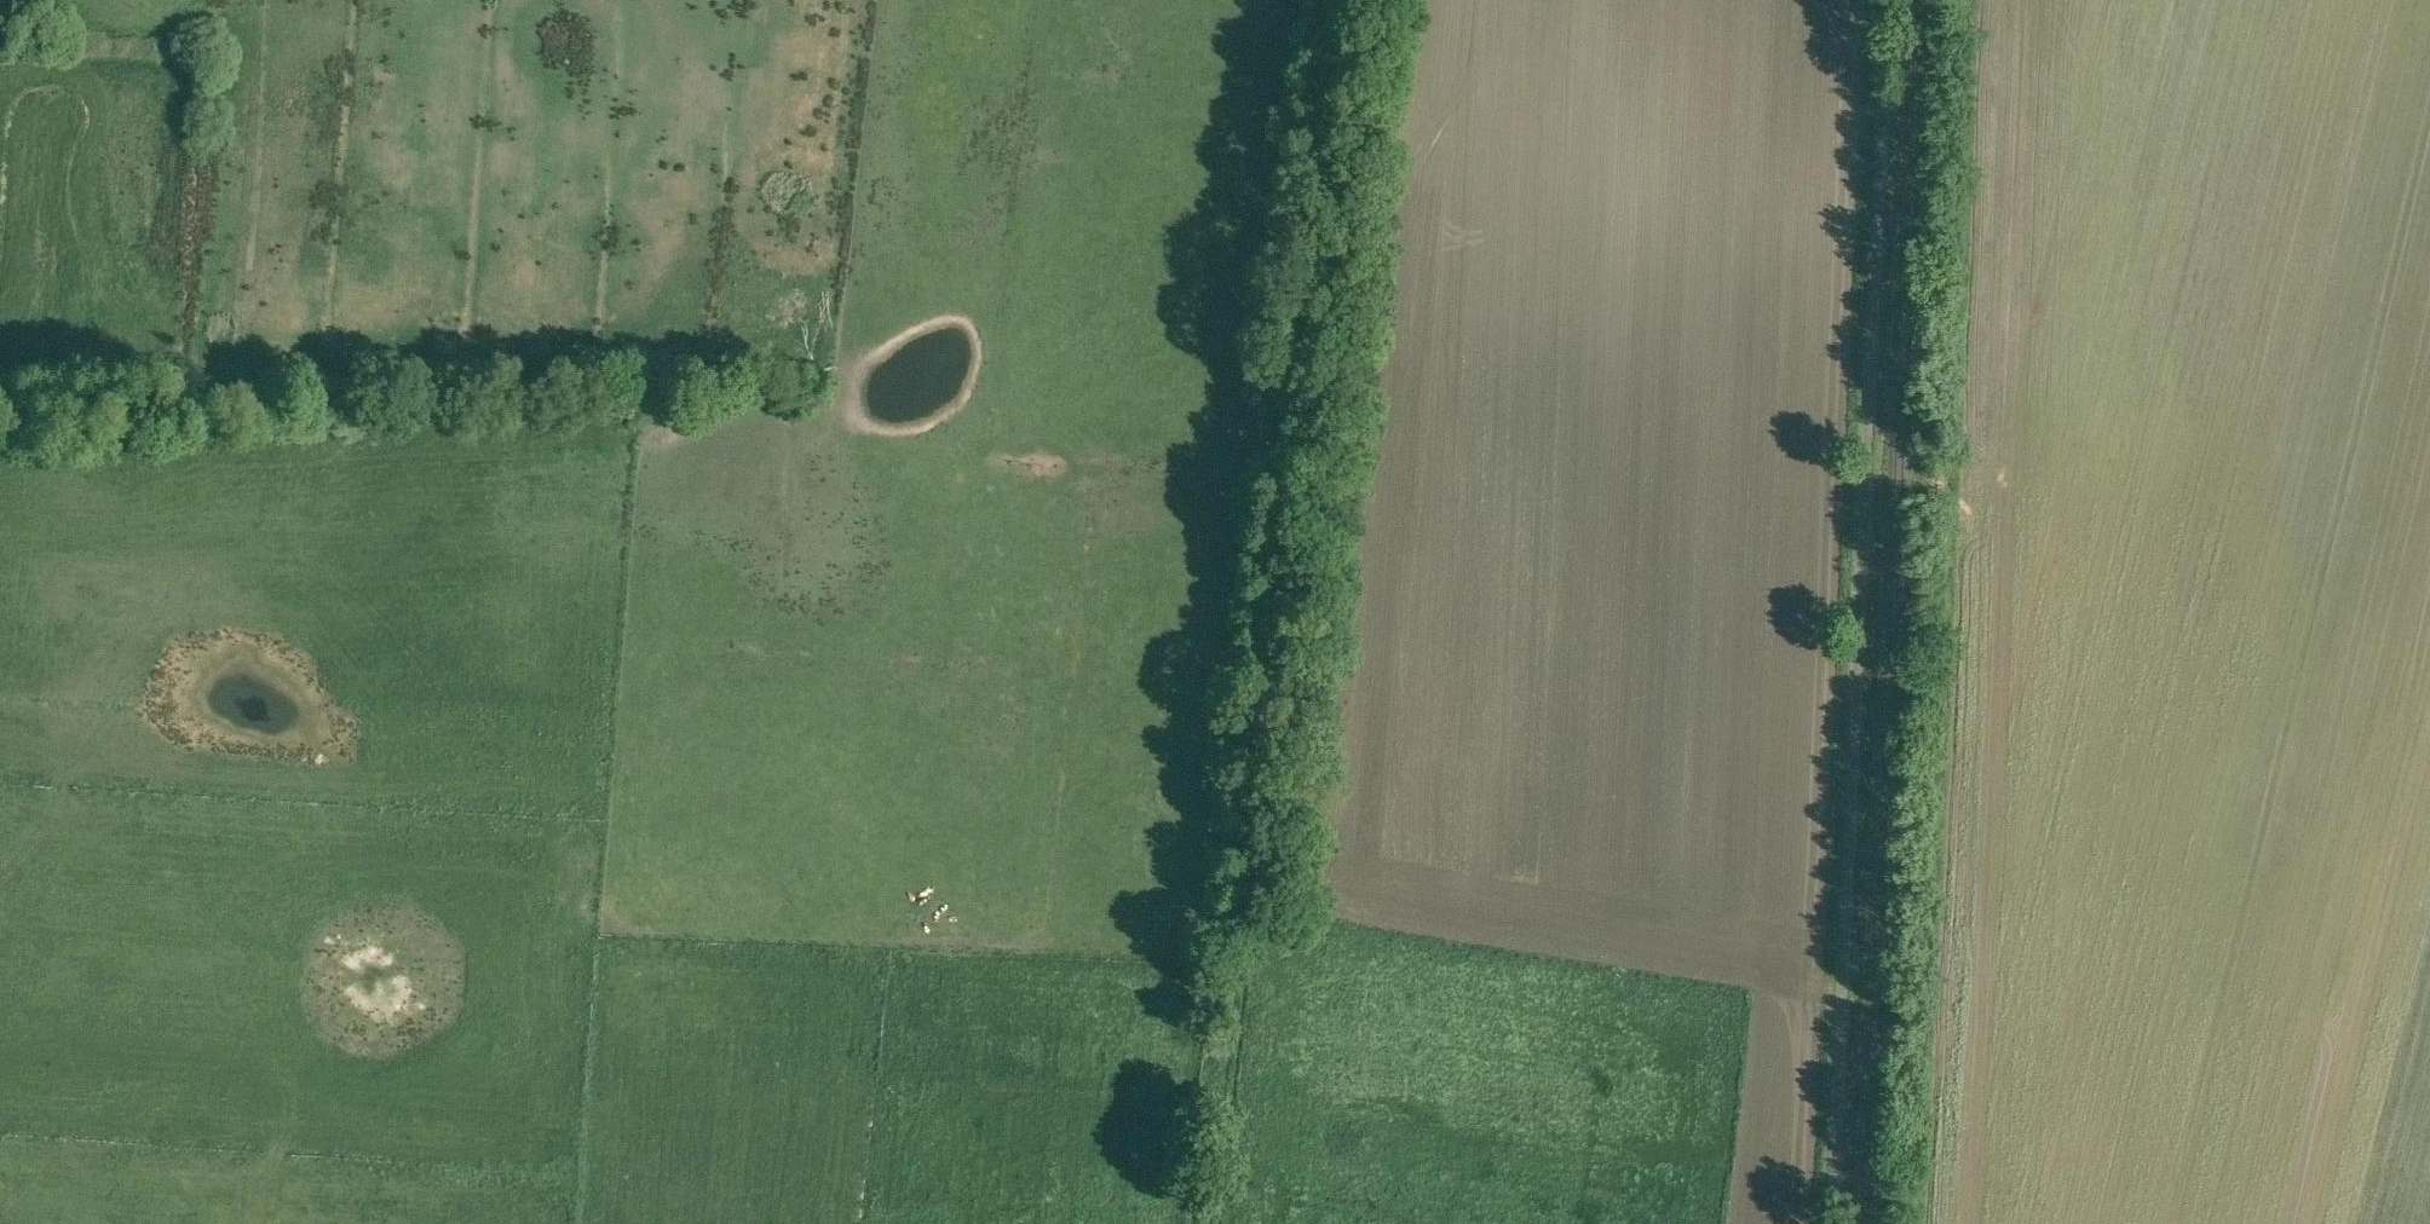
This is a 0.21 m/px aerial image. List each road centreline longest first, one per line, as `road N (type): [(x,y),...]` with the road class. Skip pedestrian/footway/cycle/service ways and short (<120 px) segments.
road 1 (track): [(1831,1223),(1885,0)]

